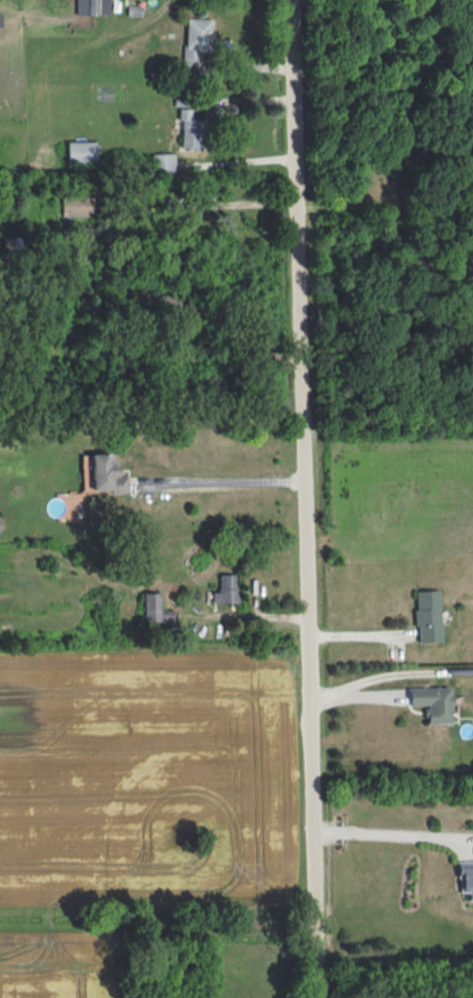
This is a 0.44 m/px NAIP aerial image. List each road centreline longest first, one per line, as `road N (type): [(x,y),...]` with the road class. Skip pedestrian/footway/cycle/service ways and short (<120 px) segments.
road 1 (residential): [(292,0),(318,997)]

